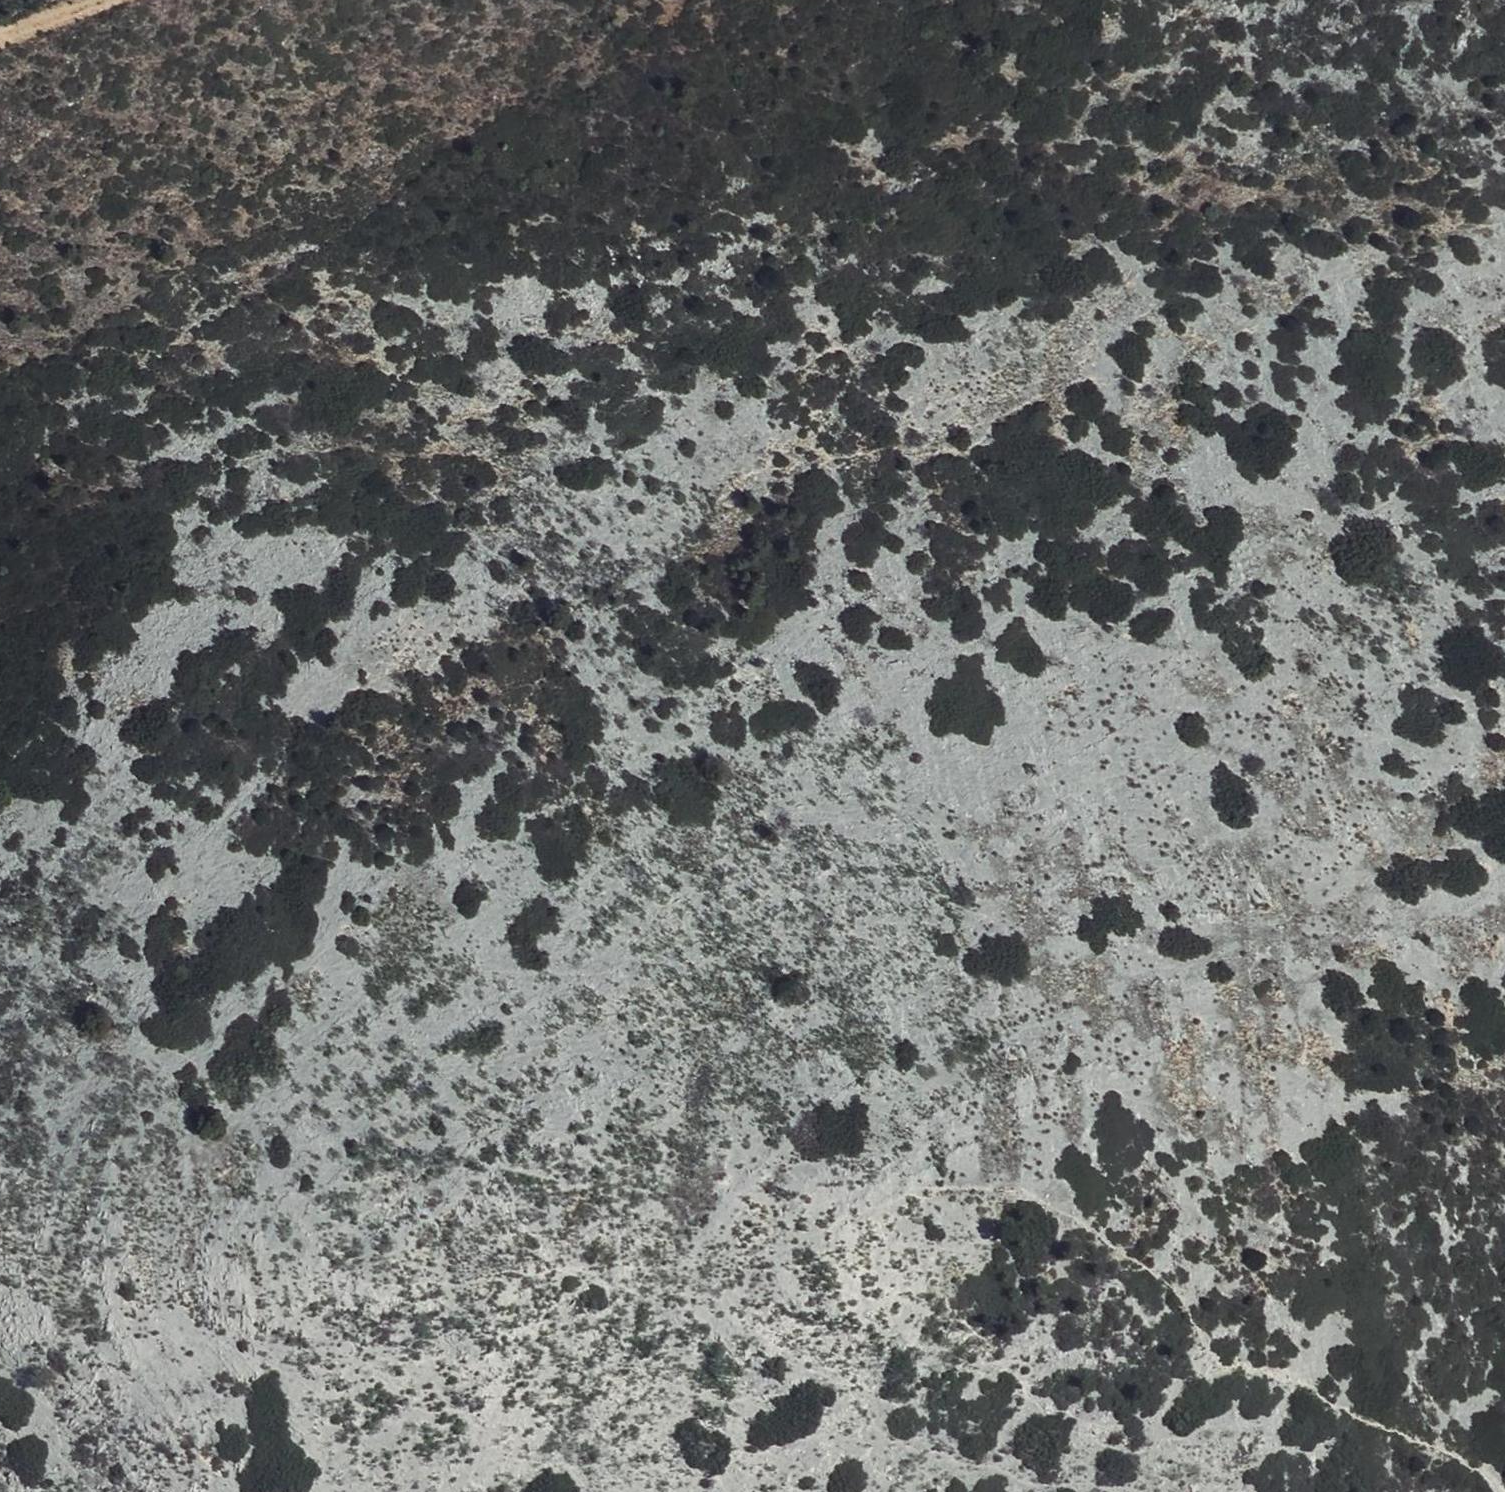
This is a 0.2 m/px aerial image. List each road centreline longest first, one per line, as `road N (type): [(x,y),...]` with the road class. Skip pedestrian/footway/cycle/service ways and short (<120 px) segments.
road 1 (track): [(1218,1355),(1483,1465),(1504,1487)]
road 2 (track): [(0,44),(127,0)]

